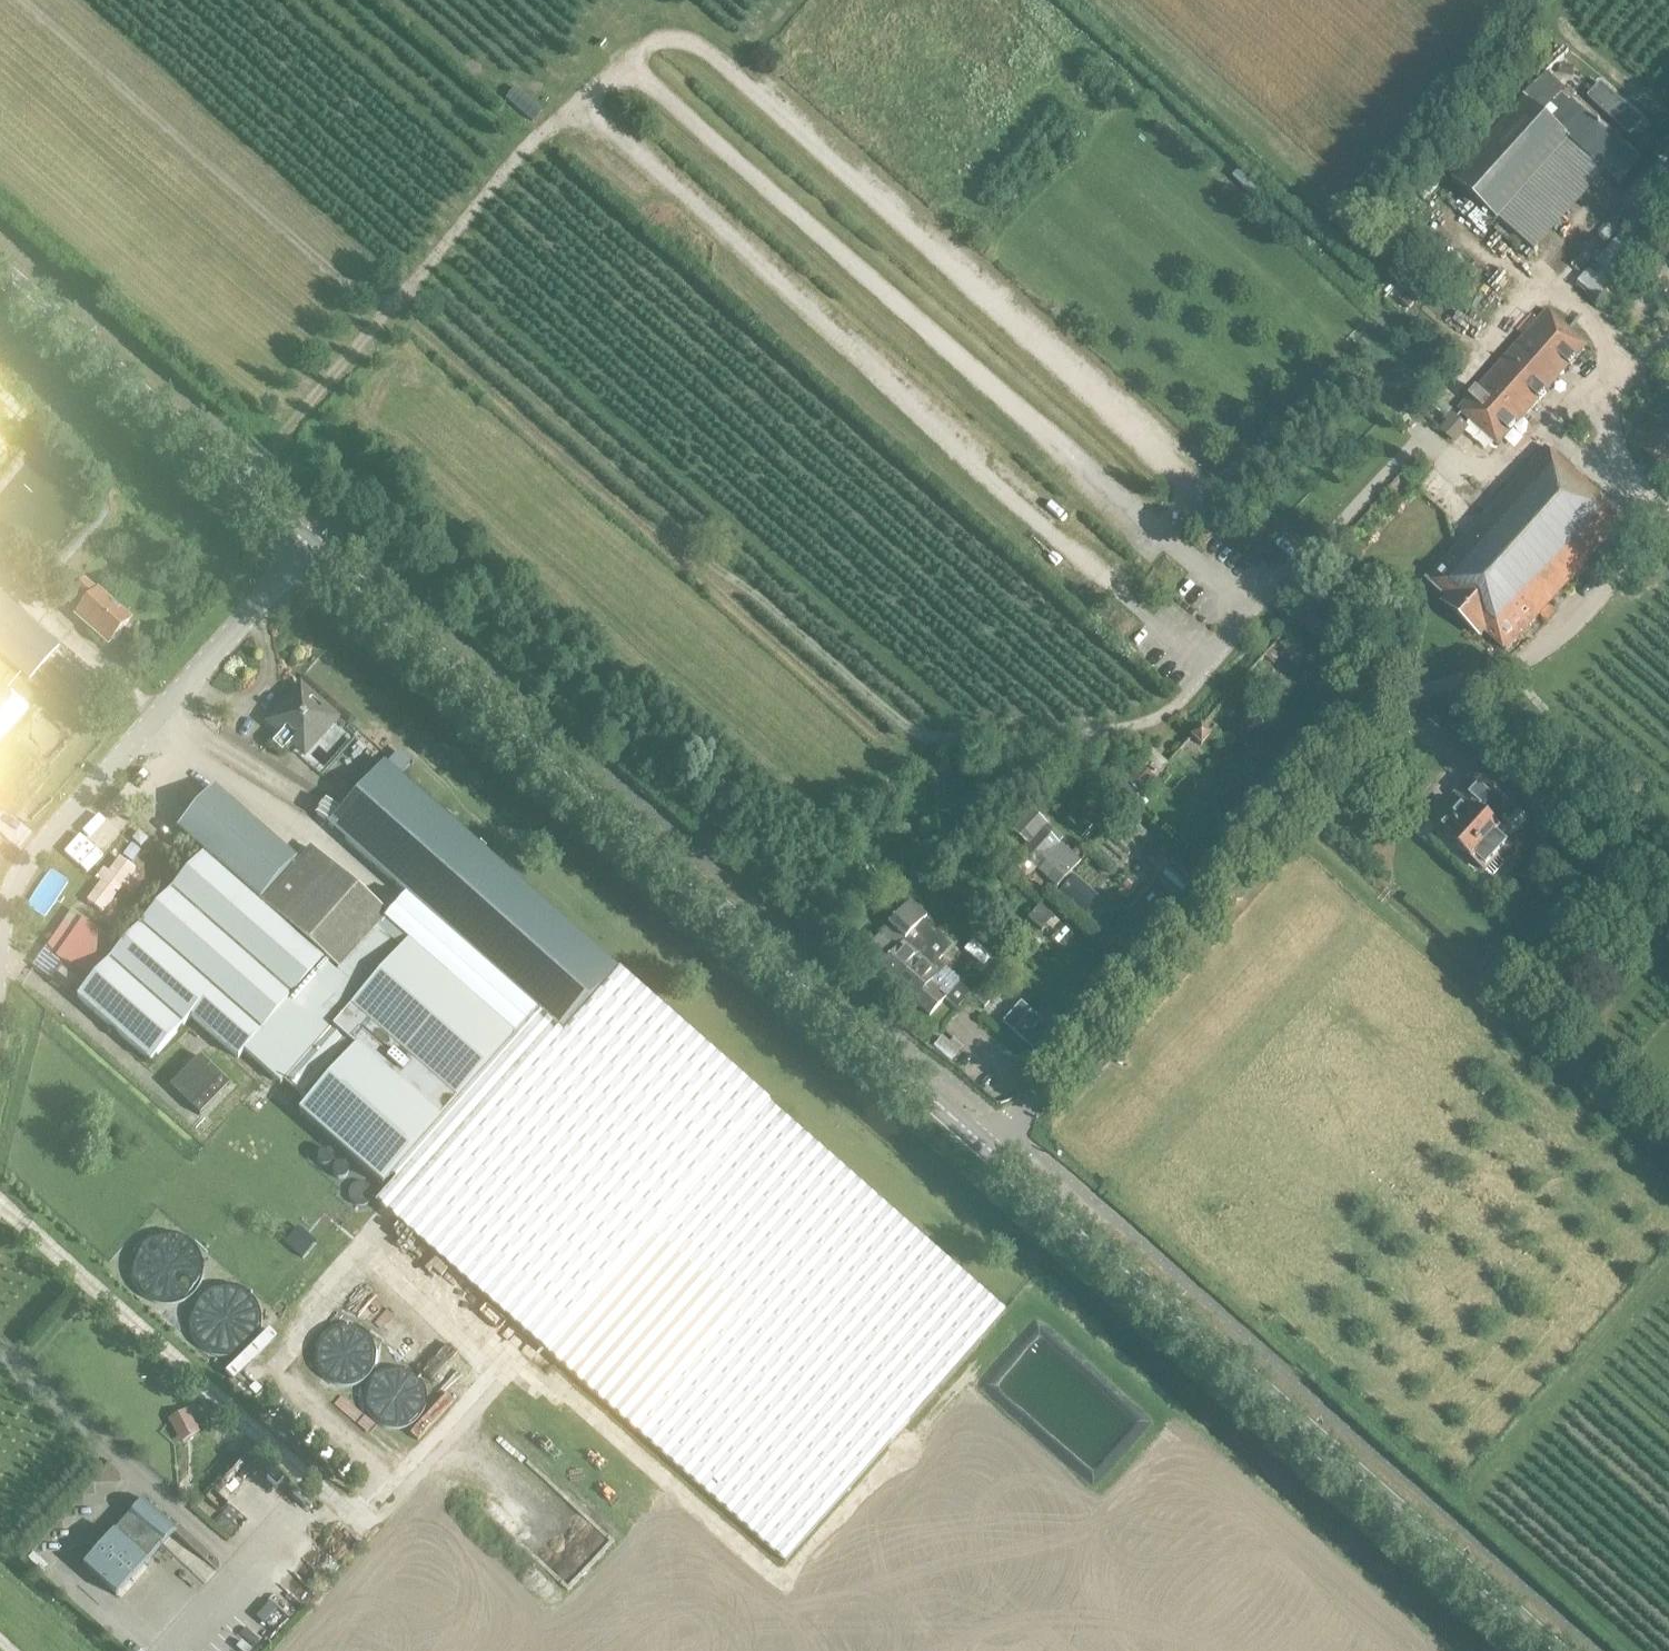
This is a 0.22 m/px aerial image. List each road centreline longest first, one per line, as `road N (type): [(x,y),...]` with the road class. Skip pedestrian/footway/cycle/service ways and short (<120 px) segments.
road 1 (track): [(411,289),(911,731),(941,739),(1145,724),(1170,714),(1668,152)]
road 2 (secondary): [(1552,1650),(311,548)]
road 3 (track): [(411,289),(527,147),(580,107),(622,60),(657,40),(689,39),(1165,457),(1185,498),(1166,536),(1258,611)]
road 4 (track): [(580,107),(998,486),(1213,666)]
road 5 (track): [(622,60),(1166,536)]
road 6 (track): [(1551,277),(1630,345),(1502,470),(1460,469),(1387,408),(1367,373),(1333,363),(1221,488),(1185,498)]
road 7 (unclassified): [(0,962),(10,899),(33,862),(311,548)]
road 8 (track): [(24,0),(360,292),(393,309)]
road 9 (track): [(0,62),(345,364)]
road 10 (track): [(338,1505),(0,1201)]
road 11 (secondary): [(311,548),(0,270)]
road 12 (track): [(317,396),(227,343),(0,147)]
road 13 (track): [(236,1566),(0,1352)]
road 14 (track): [(239,484),(411,289)]
road 15 (track): [(580,107),(552,87),(495,85),(399,0)]
road 16 (track): [(1668,818),(1510,668)]
road 17 (track): [(1510,668),(1589,609),(1656,511)]
road 18 (track): [(1550,428),(1656,511)]

